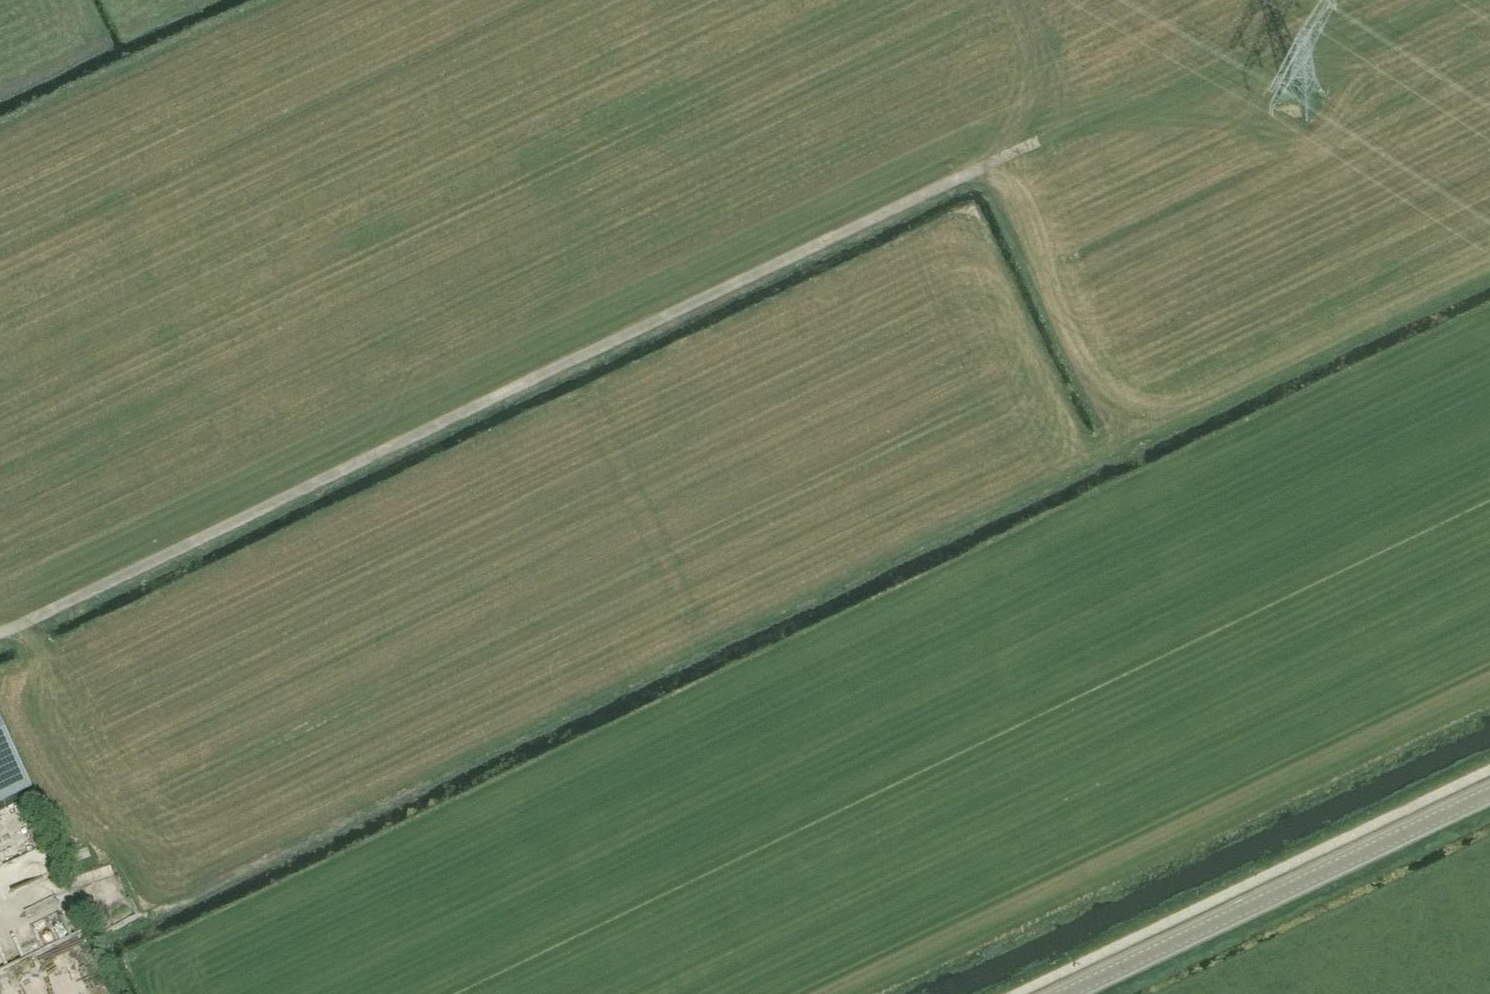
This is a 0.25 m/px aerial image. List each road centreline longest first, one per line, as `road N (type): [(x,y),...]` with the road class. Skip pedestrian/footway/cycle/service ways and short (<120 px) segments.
road 1 (tertiary): [(1065,993),(1489,793)]

